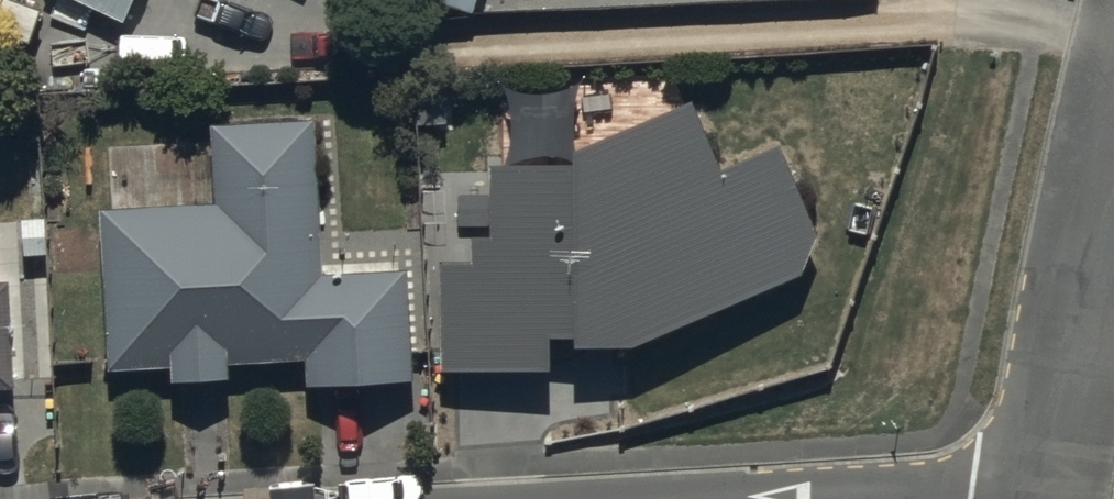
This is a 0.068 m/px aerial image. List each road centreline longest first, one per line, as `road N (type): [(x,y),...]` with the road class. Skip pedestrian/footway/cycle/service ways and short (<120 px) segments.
road 1 (residential): [(1113,123),(1042,498)]

